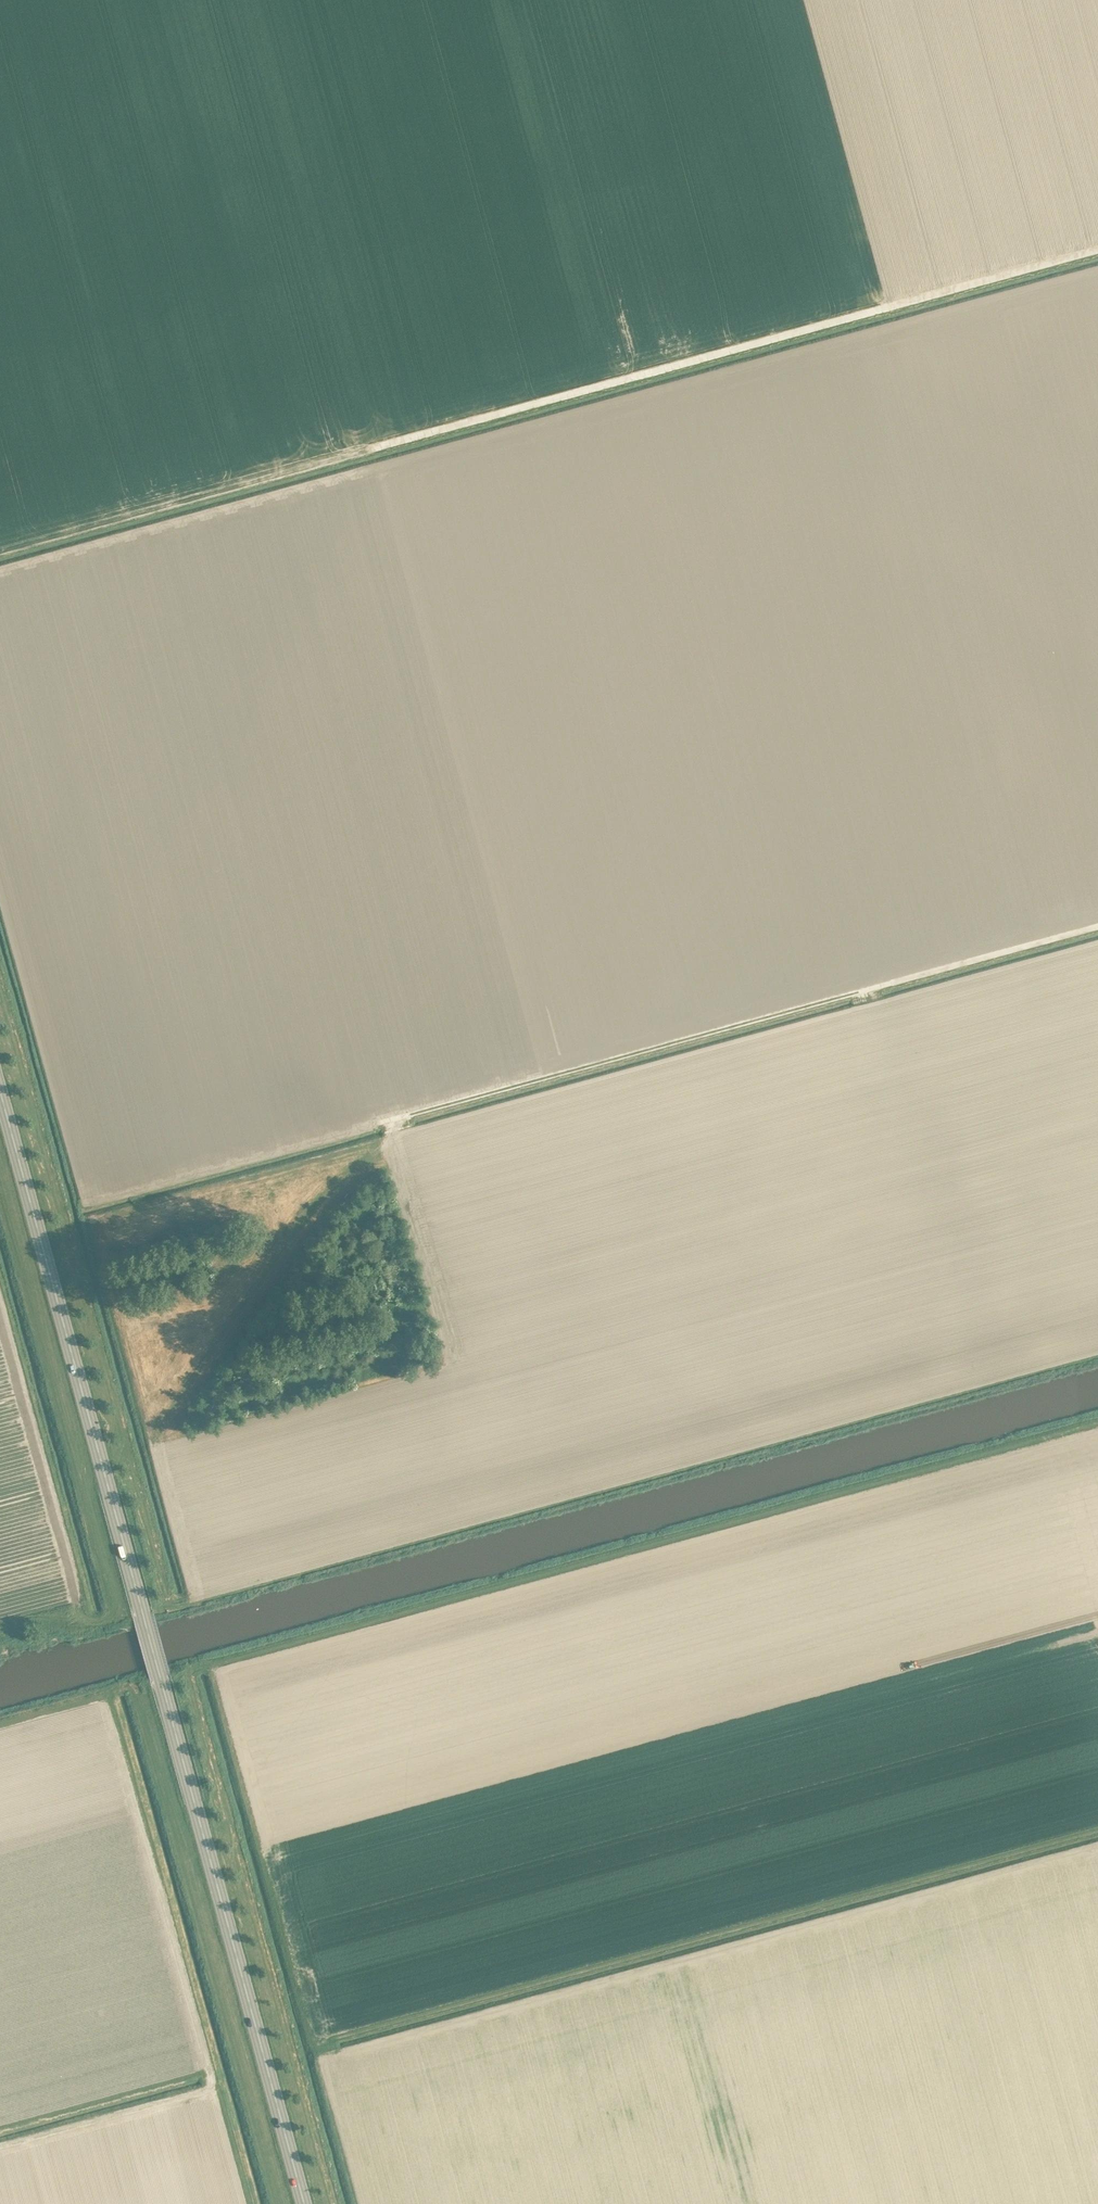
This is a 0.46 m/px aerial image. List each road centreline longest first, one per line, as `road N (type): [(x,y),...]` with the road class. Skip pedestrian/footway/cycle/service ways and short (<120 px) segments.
road 1 (trunk): [(304,2203),(0,1093)]

